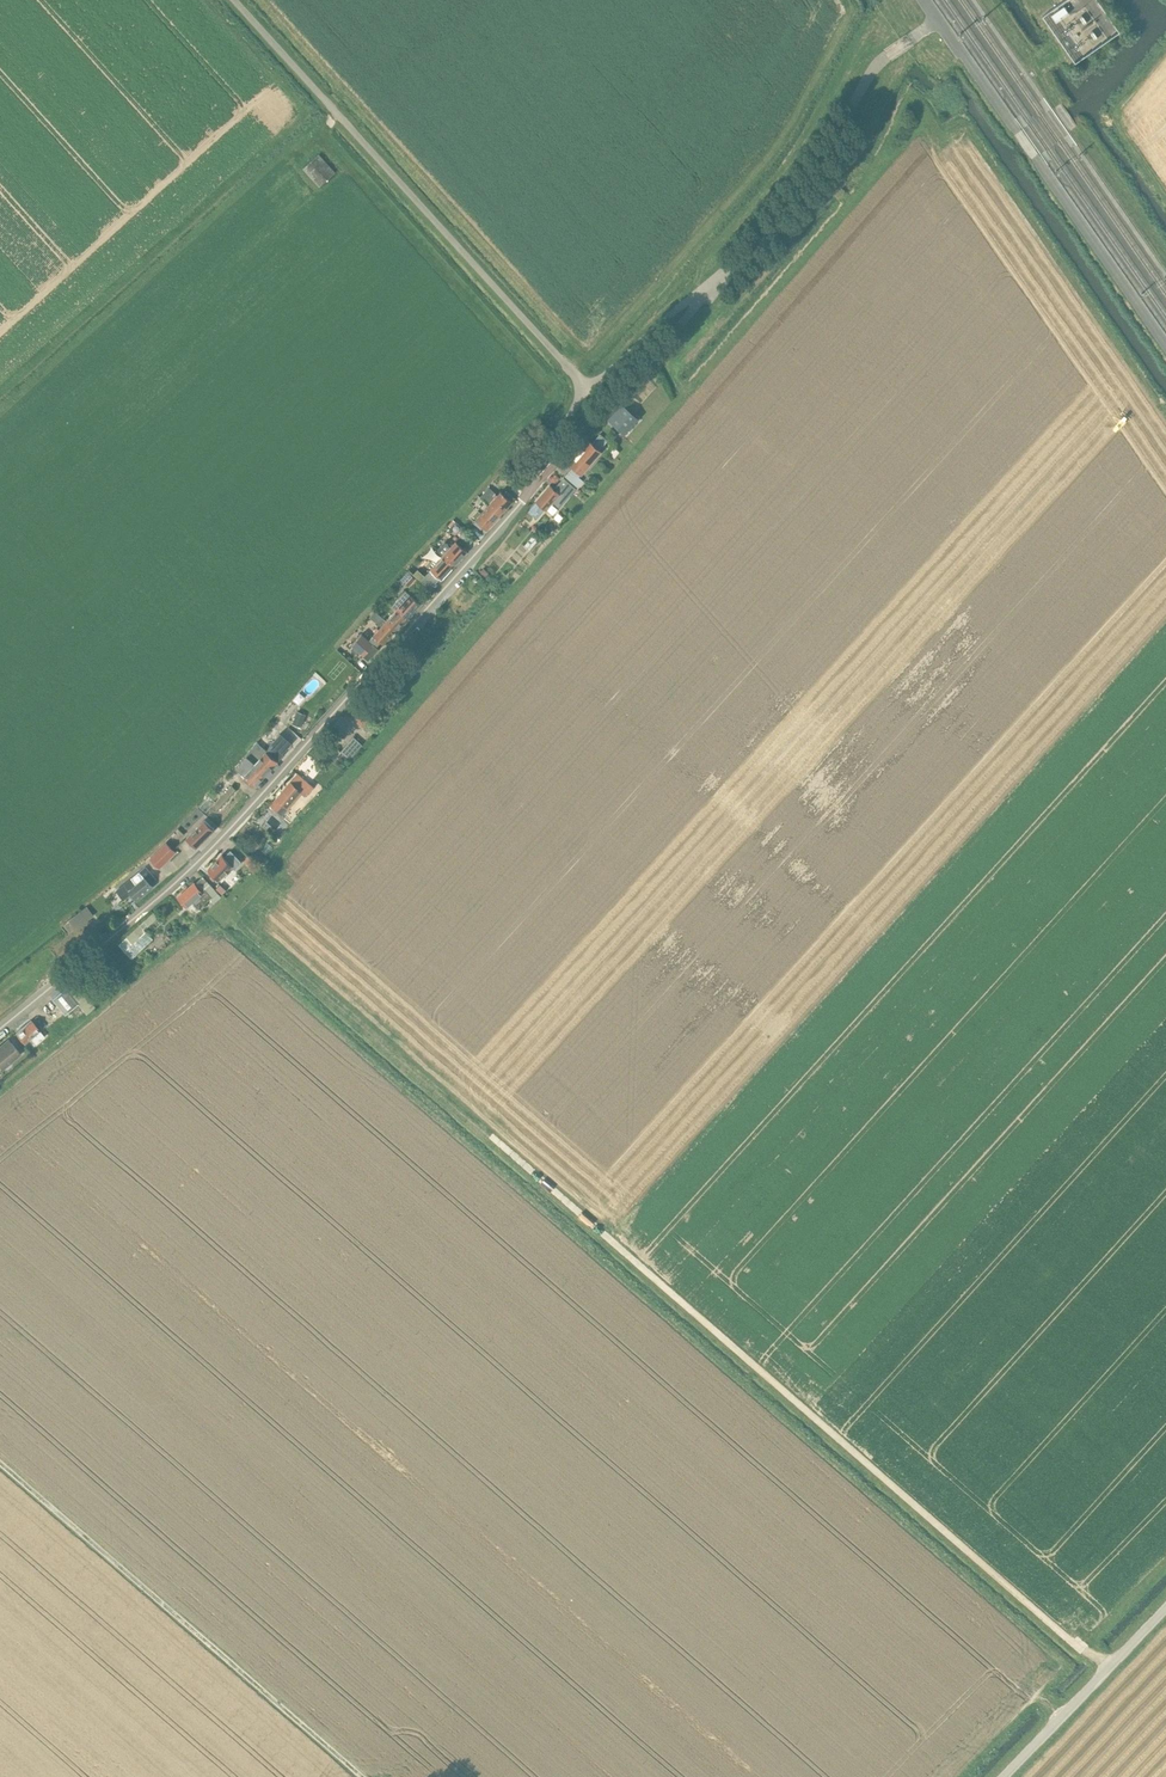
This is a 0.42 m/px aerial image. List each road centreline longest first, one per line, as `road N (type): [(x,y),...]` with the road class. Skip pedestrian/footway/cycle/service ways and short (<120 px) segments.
road 1 (track): [(492,1136),(1107,1670)]
road 2 (unclassified): [(0,1027),(215,849),(527,499)]
road 3 (unclassified): [(587,391),(233,0)]
road 4 (track): [(362,1776),(0,1472)]
road 5 (residential): [(527,499),(741,257)]
road 6 (residential): [(741,257),(816,163),(873,70),(910,40)]
road 7 (unclassified): [(1004,1776),(1165,1608)]
road 8 (residential): [(587,391),(741,257)]
road 9 (track): [(1074,129),(1165,258)]
road 10 (track): [(984,0),(1057,105)]
road 11 (unclassified): [(527,499),(587,391)]

